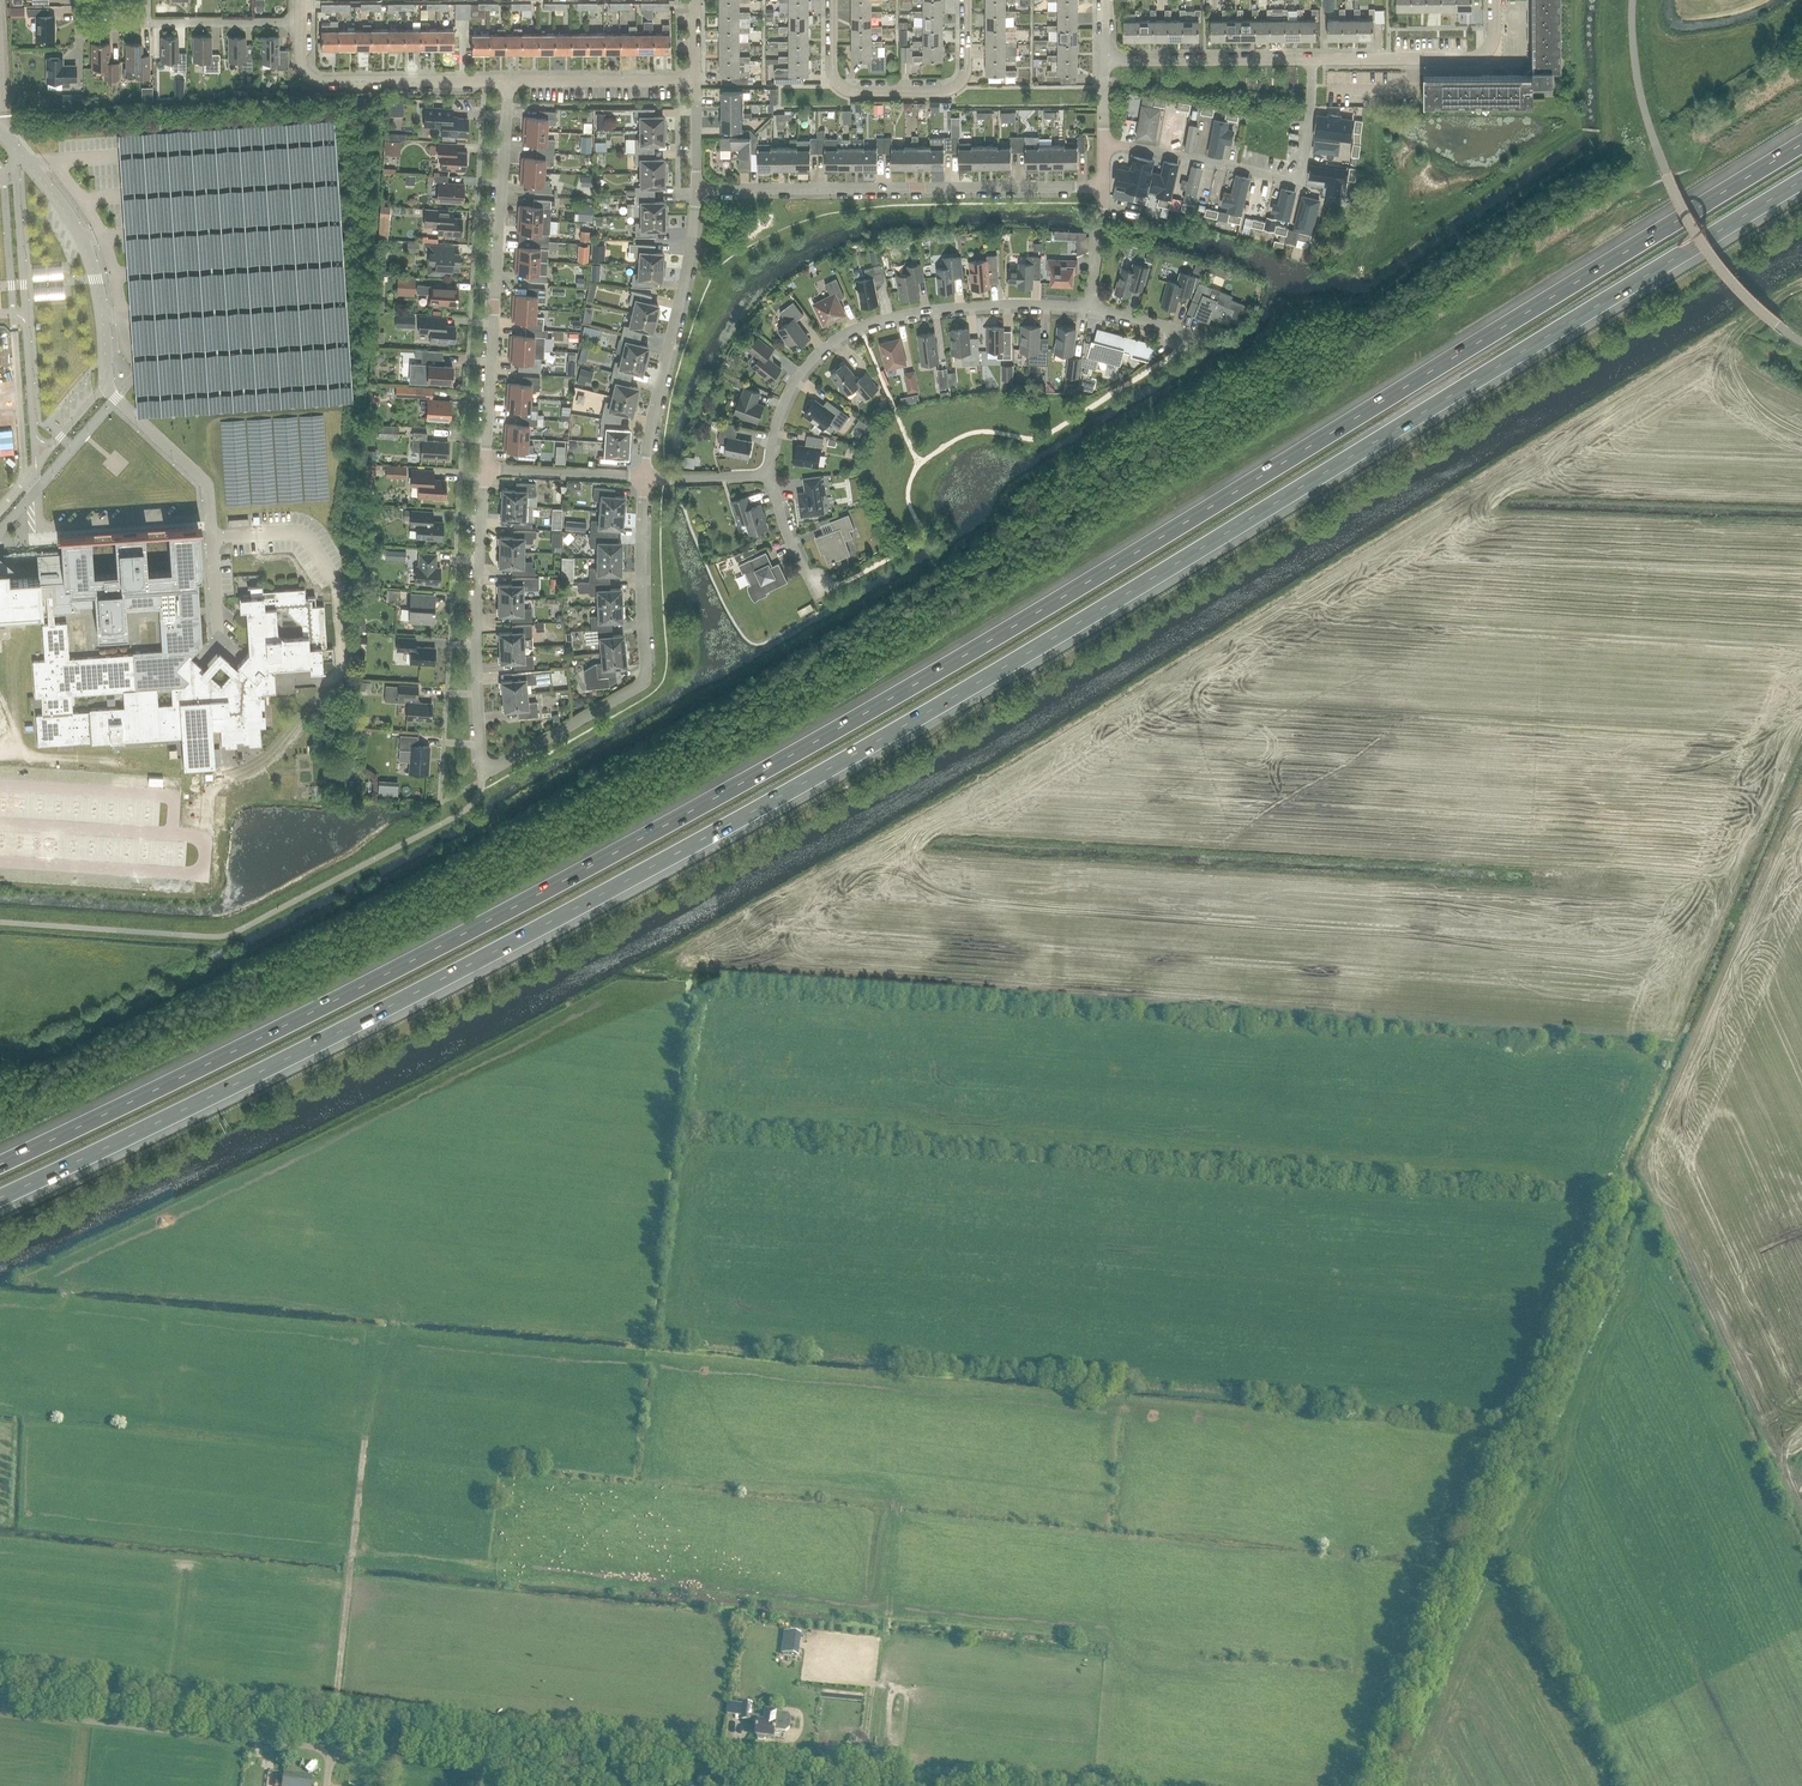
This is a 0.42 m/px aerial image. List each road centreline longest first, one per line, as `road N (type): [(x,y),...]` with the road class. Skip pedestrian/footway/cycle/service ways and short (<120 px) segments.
road 1 (motorway): [(1801,145),(763,771),(385,975),(0,1163)]
road 2 (motorway): [(0,1197),(340,1033),(782,796),(1801,181)]
road 3 (residential): [(475,645),(483,773),(642,684),(646,480)]
road 4 (residential): [(770,476),(775,433),(804,371),(863,327),(1005,304),(1095,309)]
road 5 (residential): [(698,190),(1104,188)]
road 6 (residential): [(485,470),(507,83)]
road 7 (residential): [(1104,144),(1298,182),(1315,59)]
road 8 (residential): [(17,149),(37,468)]
road 9 (residential): [(646,480),(692,259),(698,190)]
road 10 (residential): [(836,0),(835,74),(854,91),(961,85),(967,0)]
road 11 (residential): [(17,149),(73,215),(91,251),(105,388)]
road 12 (residential): [(302,23),(303,59),(309,74),(325,81),(507,83)]
road 13 (residential): [(302,23),(150,23),(85,33),(80,0)]
road 14 (residential): [(1315,59),(1499,60),(1498,0)]
road 15 (residential): [(1106,60),(1315,59)]
road 16 (residential): [(507,83),(697,81)]
road 17 (residential): [(475,645),(485,470)]
road 18 (residential): [(485,470),(646,480)]
road 19 (residential): [(646,480),(770,476)]
road 20 (residential): [(821,587),(787,532),(770,476)]
road 21 (residential): [(1095,309),(1104,188)]

